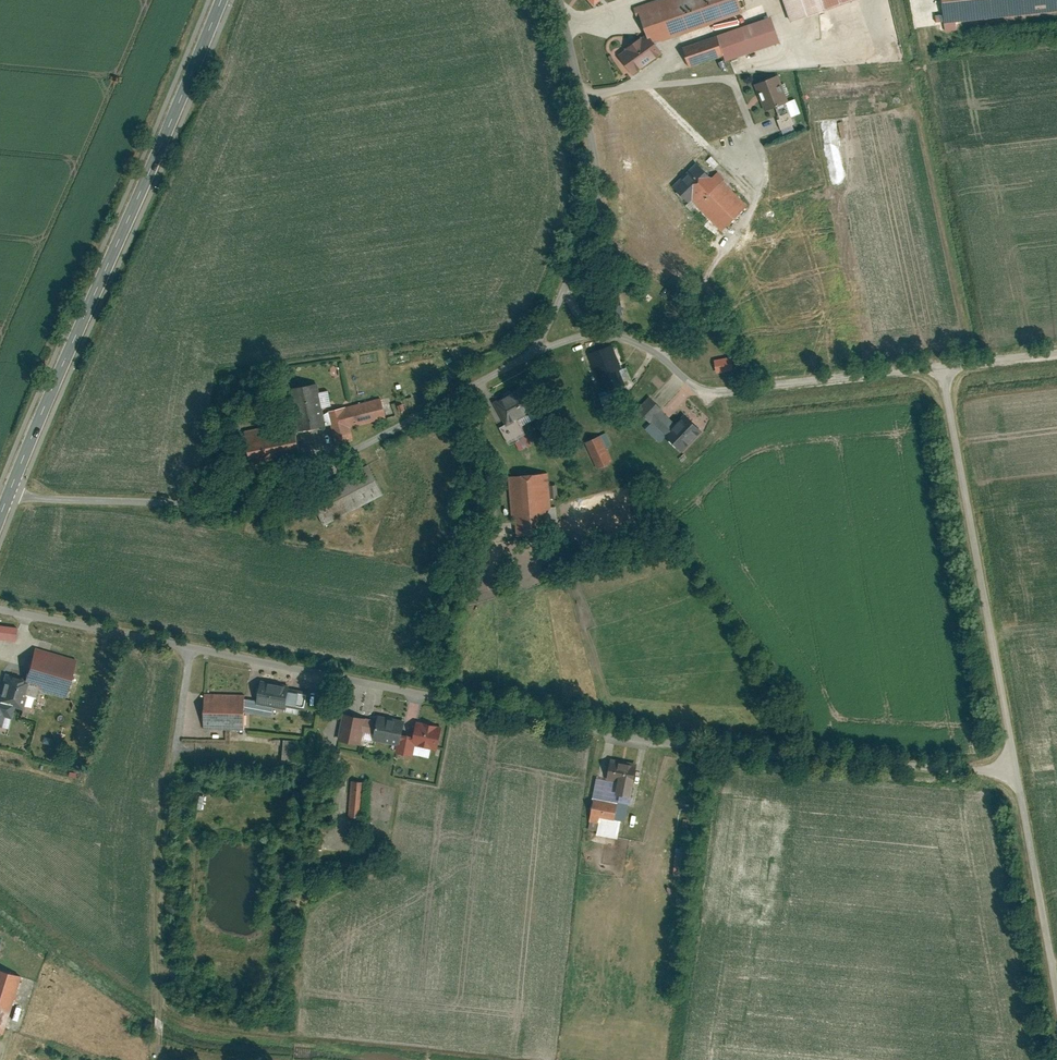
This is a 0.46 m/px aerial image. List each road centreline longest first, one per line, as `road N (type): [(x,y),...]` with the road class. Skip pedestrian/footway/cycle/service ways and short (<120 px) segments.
road 1 (residential): [(0,611),(595,732),(1014,775)]
road 2 (unclassified): [(5,497),(247,500),(530,356)]
road 3 (secondary): [(5,497),(221,0)]
road 4 (unclassified): [(942,370),(1014,775)]
road 5 (track): [(160,1059),(155,903),(190,651)]
road 6 (unclassified): [(594,333),(645,349),(701,390),(724,393),(942,370)]
road 7 (unclassified): [(560,0),(597,183),(593,219),(566,291)]
road 8 (unclassified): [(1014,775),(1056,1002)]

